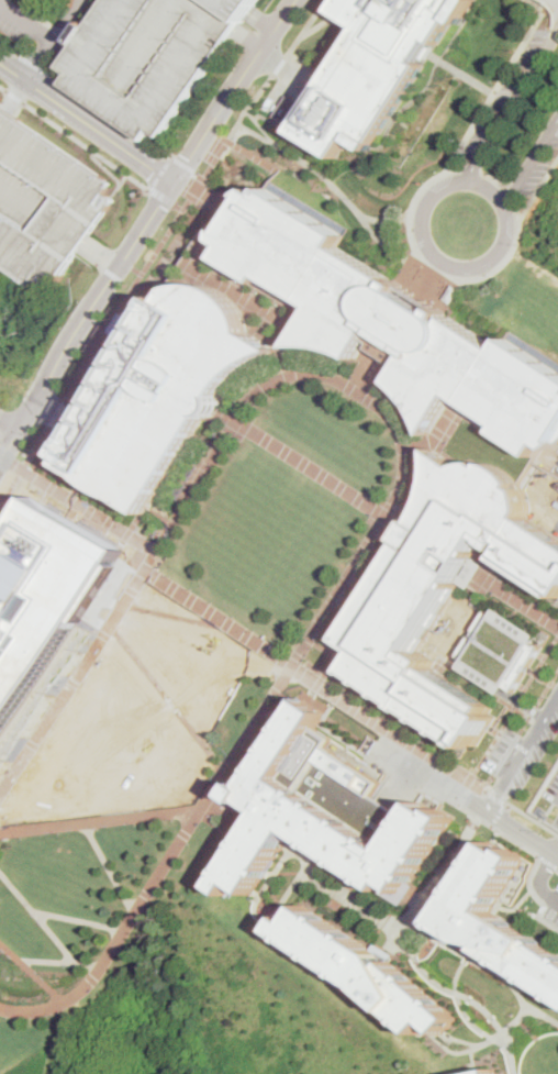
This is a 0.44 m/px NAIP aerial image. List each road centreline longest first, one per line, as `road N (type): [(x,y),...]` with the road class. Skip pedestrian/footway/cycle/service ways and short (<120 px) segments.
road 1 (residential): [(174,181),(0,463)]
road 2 (residential): [(297,0),(174,181)]
road 3 (residential): [(0,62),(174,181)]
road 4 (residential): [(557,31),(464,181)]
road 5 (residential): [(464,181),(428,199),(421,236),(446,265),(486,261)]
road 6 (residential): [(557,696),(489,810)]

